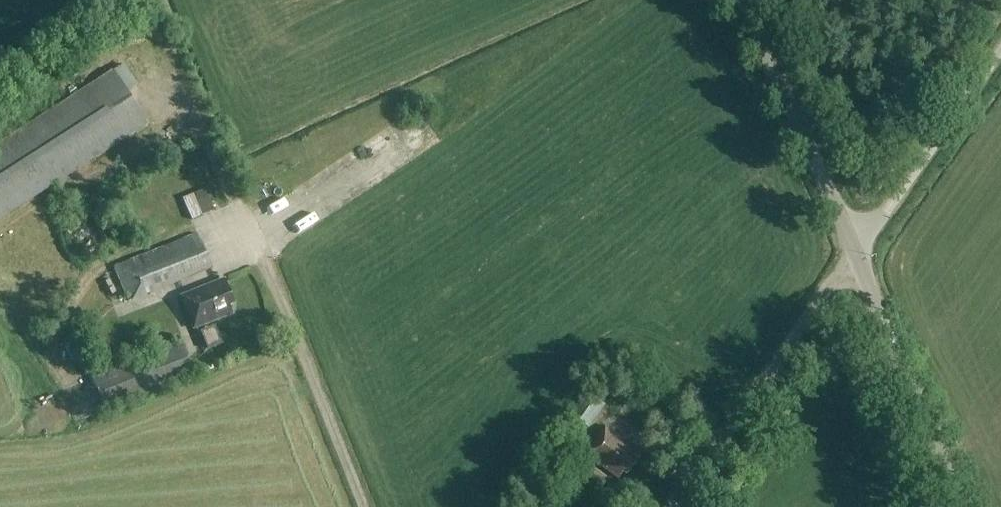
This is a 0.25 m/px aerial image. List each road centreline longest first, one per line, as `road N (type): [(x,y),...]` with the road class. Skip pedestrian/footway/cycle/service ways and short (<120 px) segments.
road 1 (track): [(673,506),(812,309),(860,267)]
road 2 (unclassified): [(965,506),(849,240)]
road 3 (track): [(265,262),(364,506)]
road 4 (unclassified): [(849,240),(742,0)]
road 5 (unclassified): [(849,240),(885,213),(1000,49)]
road 6 (track): [(147,45),(191,106),(237,201)]

